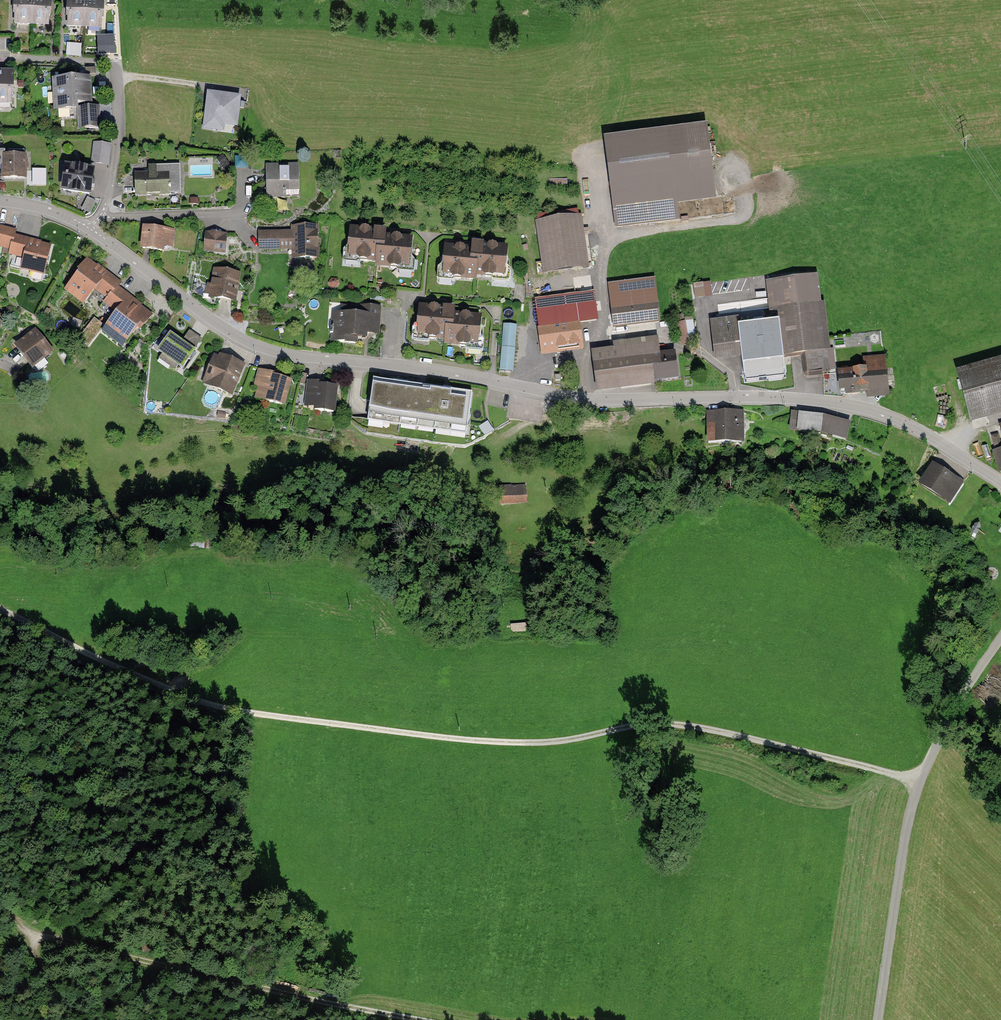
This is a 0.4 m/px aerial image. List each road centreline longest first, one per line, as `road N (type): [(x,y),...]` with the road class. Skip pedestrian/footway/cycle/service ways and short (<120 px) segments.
road 1 (residential): [(90,226),(234,335),(286,354),(587,399),(844,404),(912,427),(1000,482)]
road 2 (track): [(921,778),(661,723),(529,742),(226,710),(0,610)]
road 3 (unclassified): [(1000,638),(921,778),(879,1019)]
road 4 (track): [(418,1019),(39,938)]
road 5 (residential): [(90,226),(103,216),(117,150),(118,75),(108,62)]

